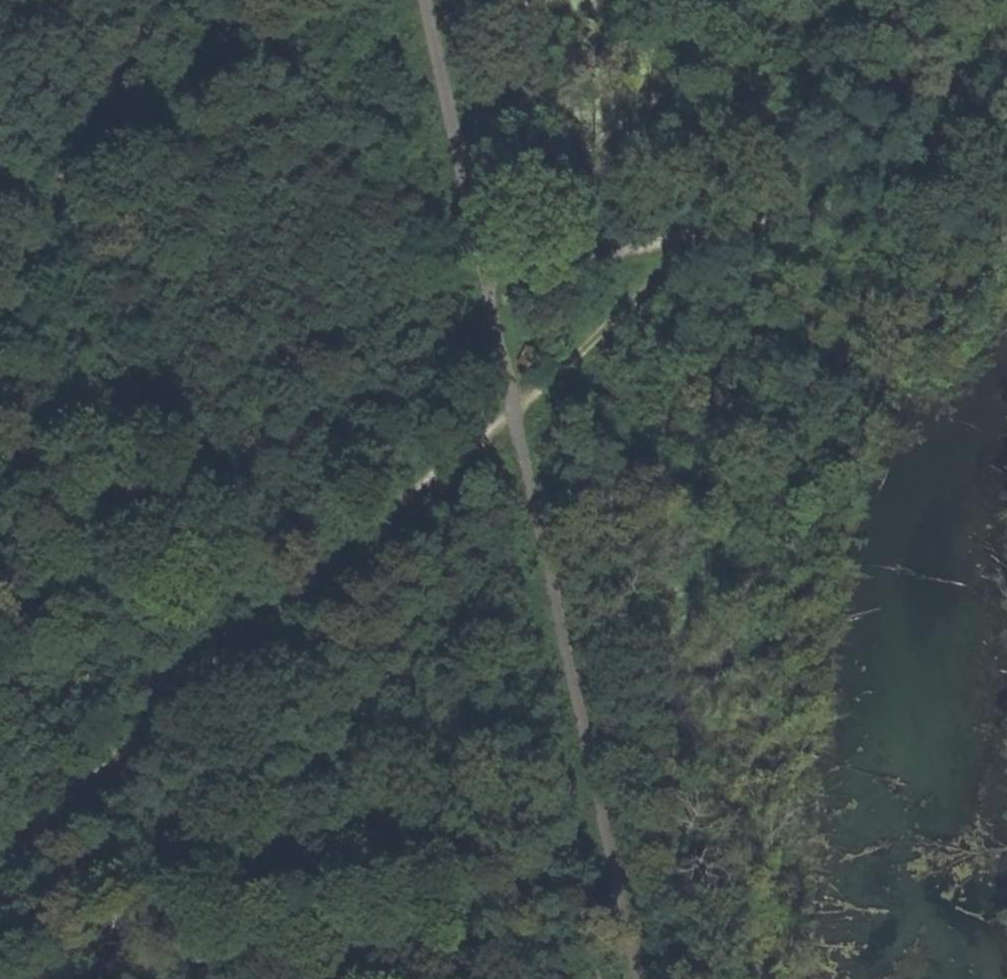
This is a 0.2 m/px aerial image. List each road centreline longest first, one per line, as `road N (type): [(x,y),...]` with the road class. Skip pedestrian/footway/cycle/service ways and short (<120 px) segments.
road 1 (track): [(635,978),(421,0)]
road 2 (track): [(736,230),(648,291),(0,850)]
road 3 (track): [(150,0),(0,321)]
road 4 (track): [(736,230),(1006,160)]
road 5 (track): [(483,279),(736,230)]

